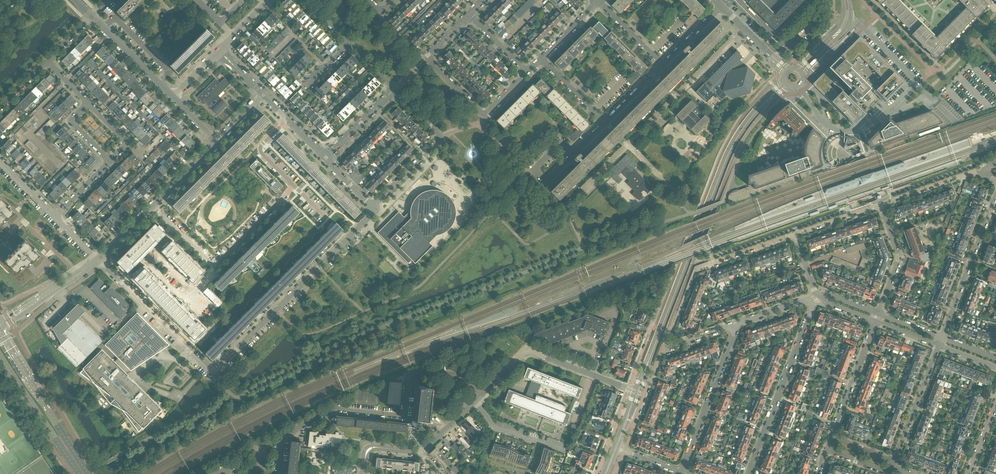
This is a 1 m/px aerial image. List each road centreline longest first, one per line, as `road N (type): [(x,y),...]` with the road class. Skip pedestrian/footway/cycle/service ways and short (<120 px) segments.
road 1 (tertiary): [(648,362),(731,149),(784,86)]
road 2 (residential): [(748,473),(812,309),(804,302),(737,324)]
road 3 (residential): [(212,373),(374,209)]
road 4 (residential): [(582,189),(743,28)]
road 5 (residential): [(474,401),(527,350),(628,389)]
road 6 (residential): [(153,207),(214,267),(280,202)]
road 7 (primary): [(87,473),(0,330)]
road 8 (residential): [(212,373),(98,259)]
road 9 (residential): [(374,209),(438,140),(394,90)]
road 10 (residential): [(737,324),(682,473)]
road 11 (residential): [(851,19),(918,85),(867,124)]
road 12 (residential): [(995,197),(942,337)]
road 13 (primary): [(0,356),(79,473)]
road 14 (residential): [(488,112),(428,59),(468,16)]
road 15 (residential): [(326,218),(260,151),(287,120)]
road 16 (residential): [(894,468),(939,345)]
road 17 (residential): [(878,321),(833,438)]

